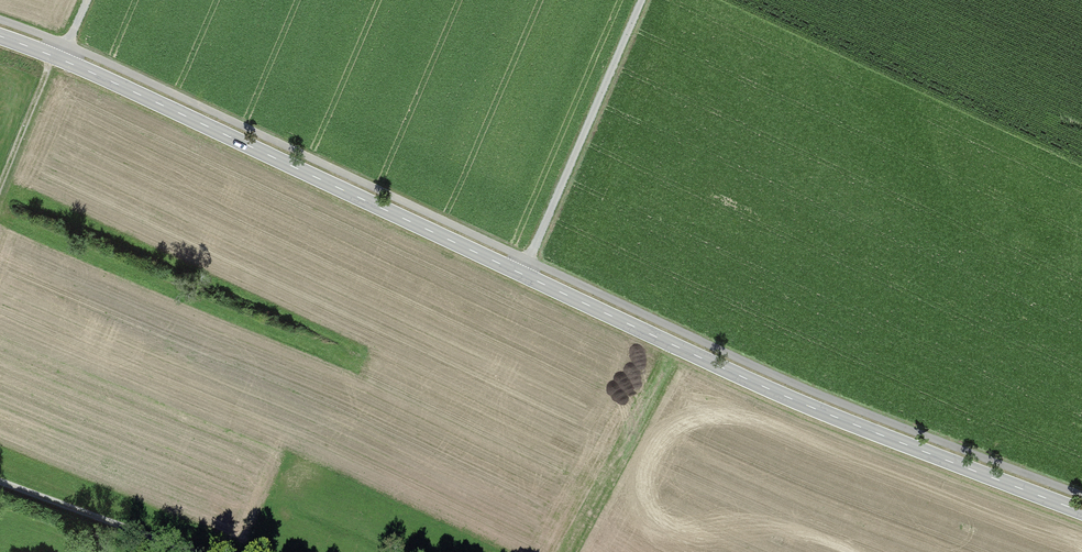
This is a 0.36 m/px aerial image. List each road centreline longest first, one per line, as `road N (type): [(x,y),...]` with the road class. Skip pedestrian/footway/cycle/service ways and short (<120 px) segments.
road 1 (secondary): [(1081,511),(788,397),(0,36)]
road 2 (track): [(641,0),(520,273)]
road 3 (track): [(681,347),(577,551)]
road 4 (track): [(0,477),(200,551)]
road 5 (track): [(0,182),(57,57)]

